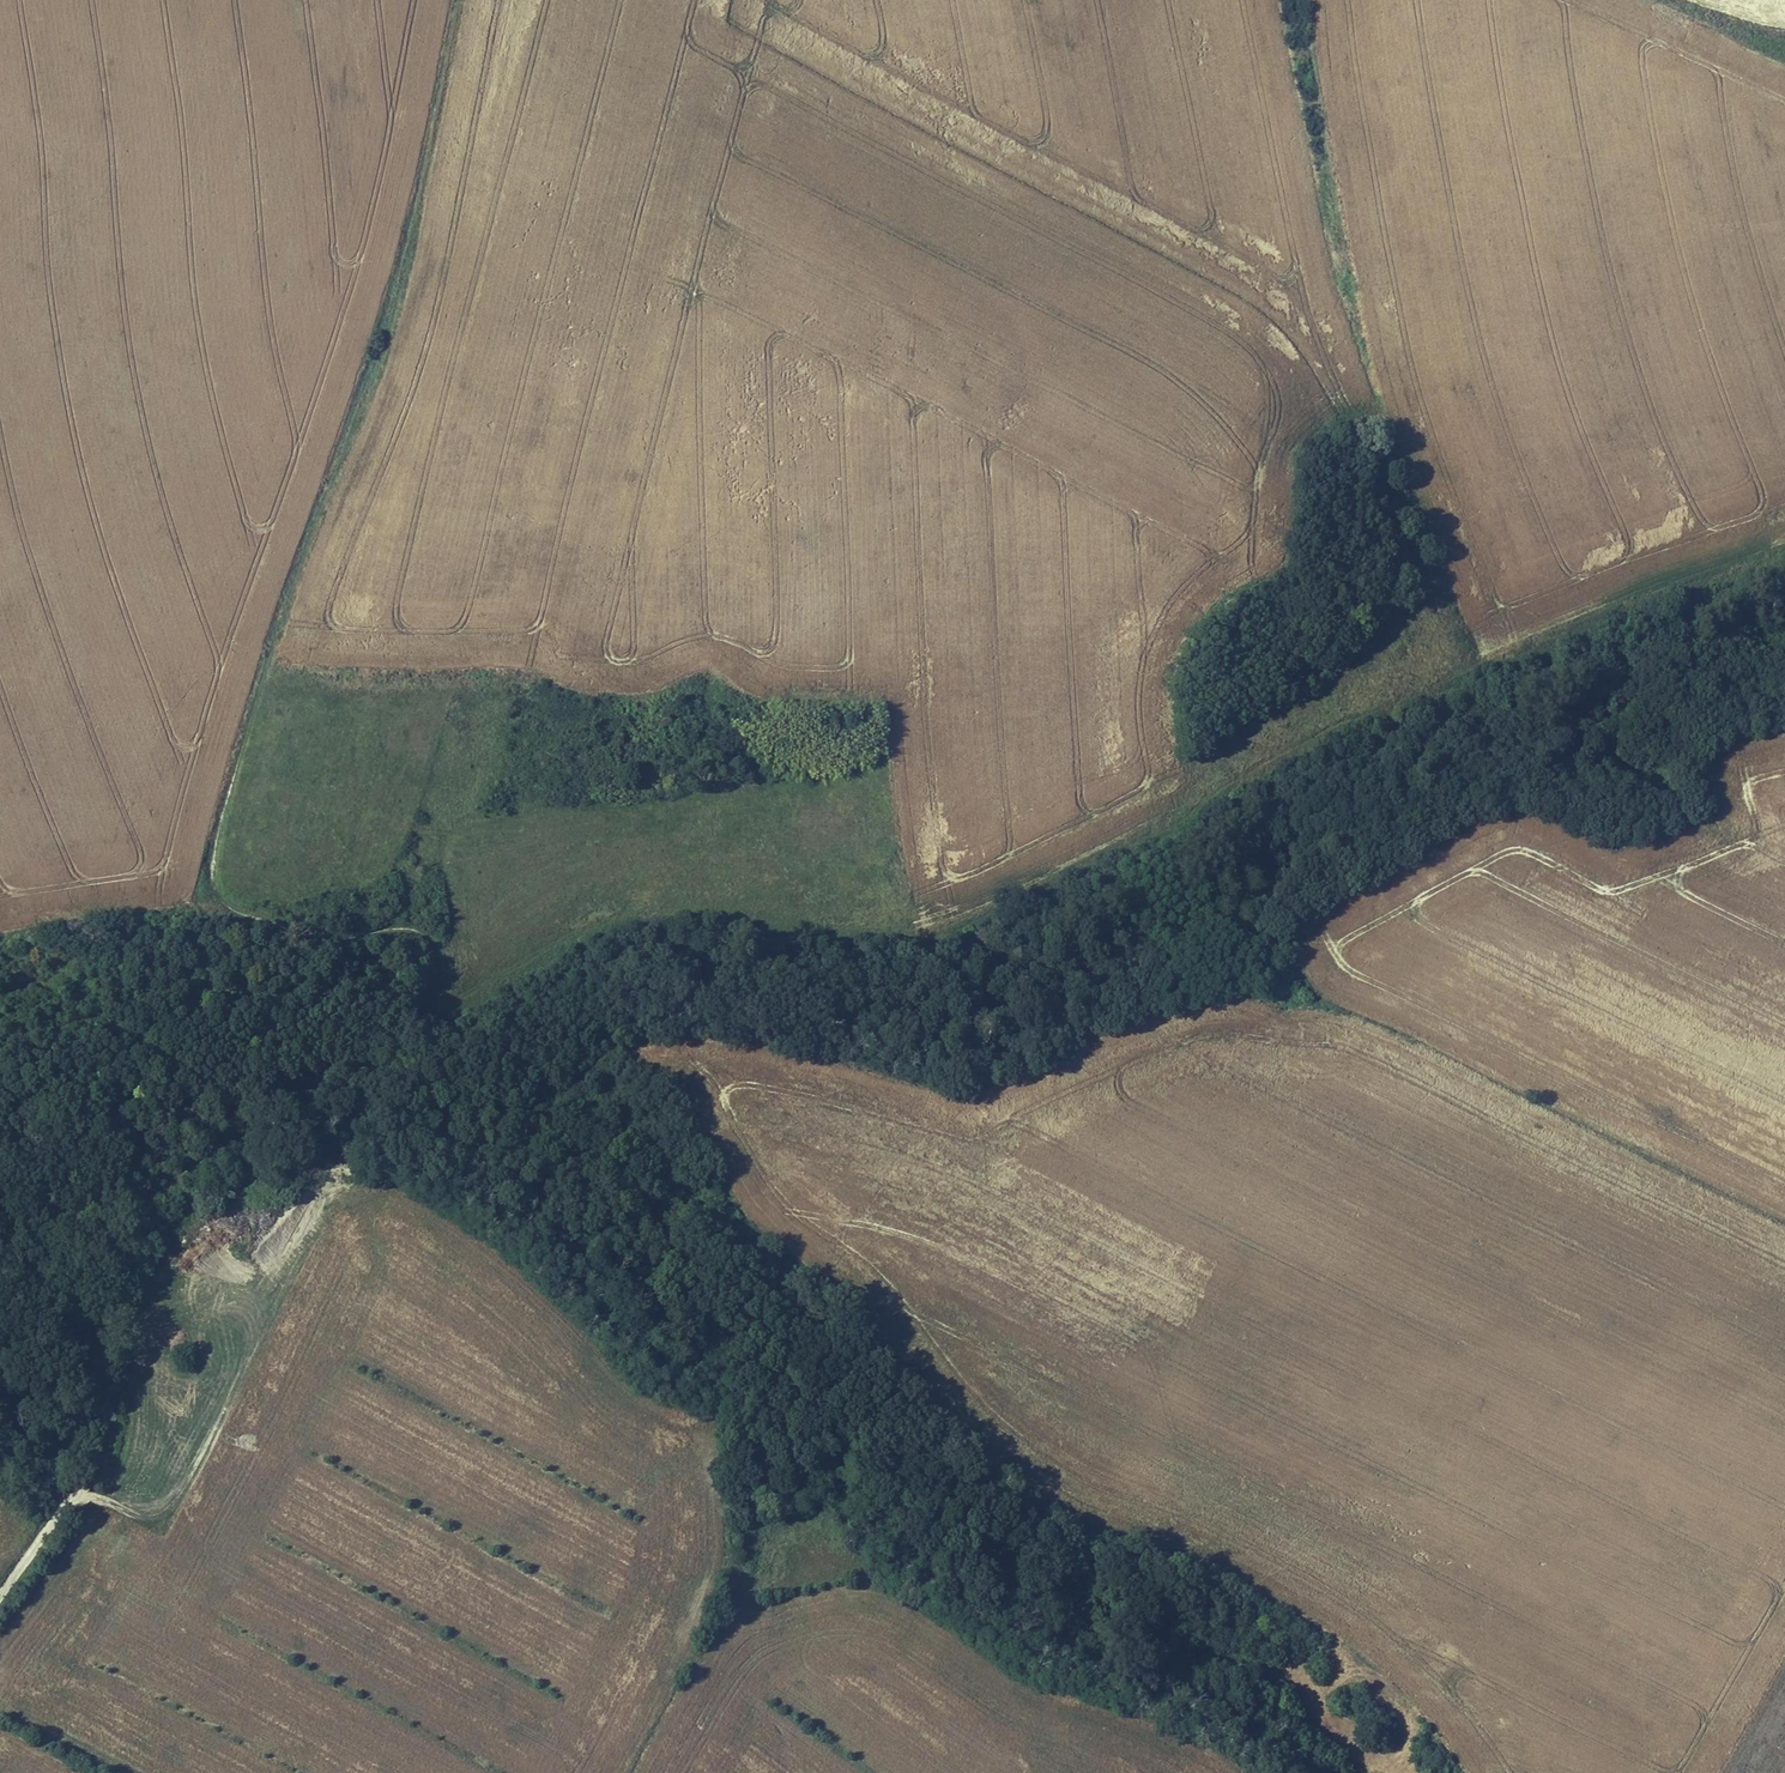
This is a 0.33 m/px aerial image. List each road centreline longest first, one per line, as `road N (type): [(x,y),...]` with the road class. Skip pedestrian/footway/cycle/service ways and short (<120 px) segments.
road 1 (track): [(0,1594),(106,1455),(104,1341),(111,1297),(144,1210),(194,1166),(417,1029),(441,984),(443,964),(431,937),(411,930),(321,935),(244,918),(218,896),(212,867),(270,646),(391,303),(455,0)]
road 2 (track): [(1784,1584),(1675,1772)]
road 3 (track): [(1367,1772),(1281,1675),(1241,1667)]

